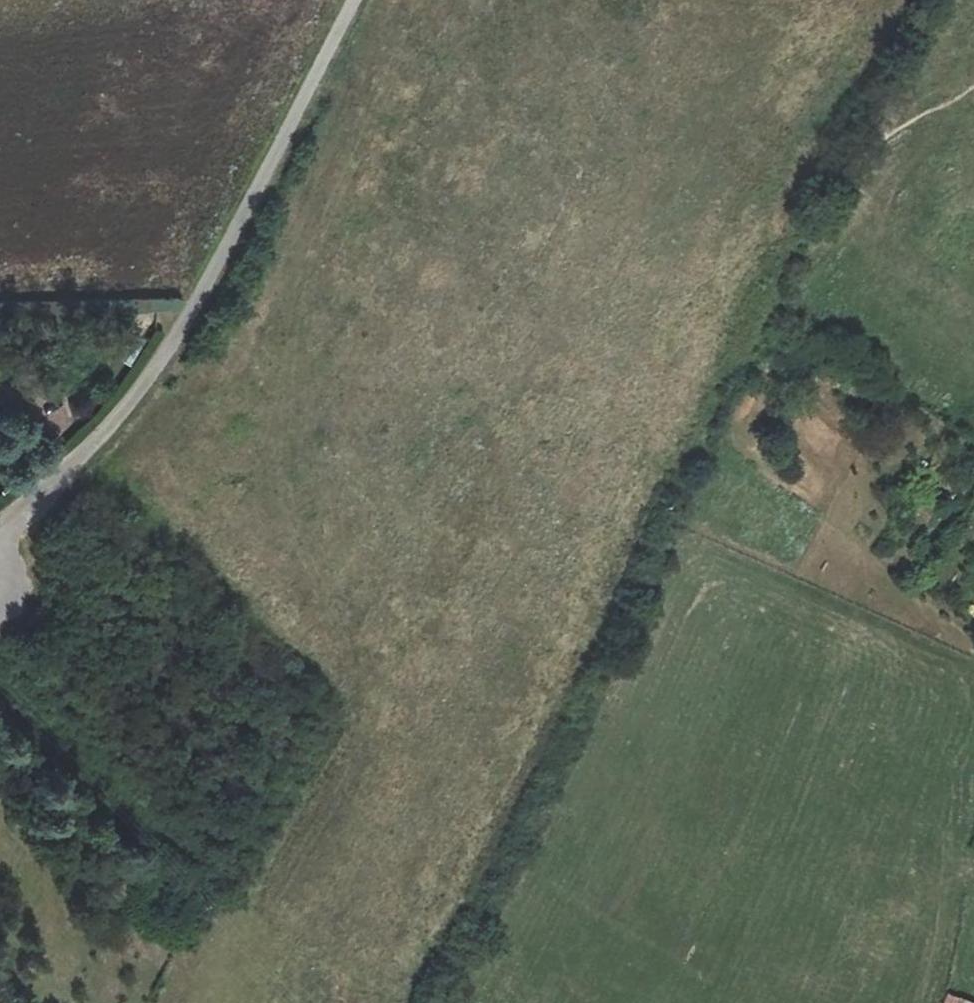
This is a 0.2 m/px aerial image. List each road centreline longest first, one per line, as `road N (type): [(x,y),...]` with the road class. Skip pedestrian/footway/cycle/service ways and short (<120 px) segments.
road 1 (unclassified): [(353,0),(154,376),(0,530)]

